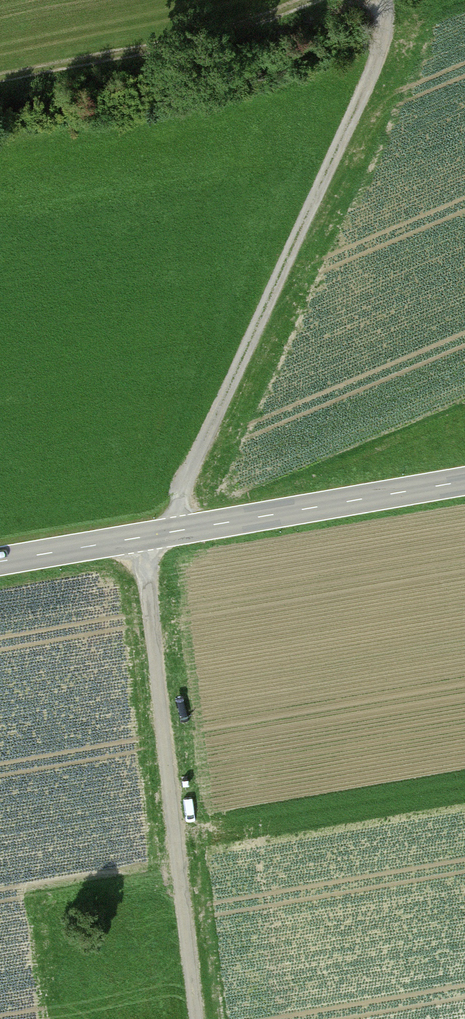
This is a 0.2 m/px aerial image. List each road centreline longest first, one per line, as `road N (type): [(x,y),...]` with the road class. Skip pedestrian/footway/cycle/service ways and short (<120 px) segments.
road 1 (track): [(179,531),(176,506),(363,92),(379,46),(382,0)]
road 2 (track): [(195,1018),(143,537)]
road 3 (tertiary): [(464,481),(0,561)]
road 4 (track): [(0,76),(301,0)]

